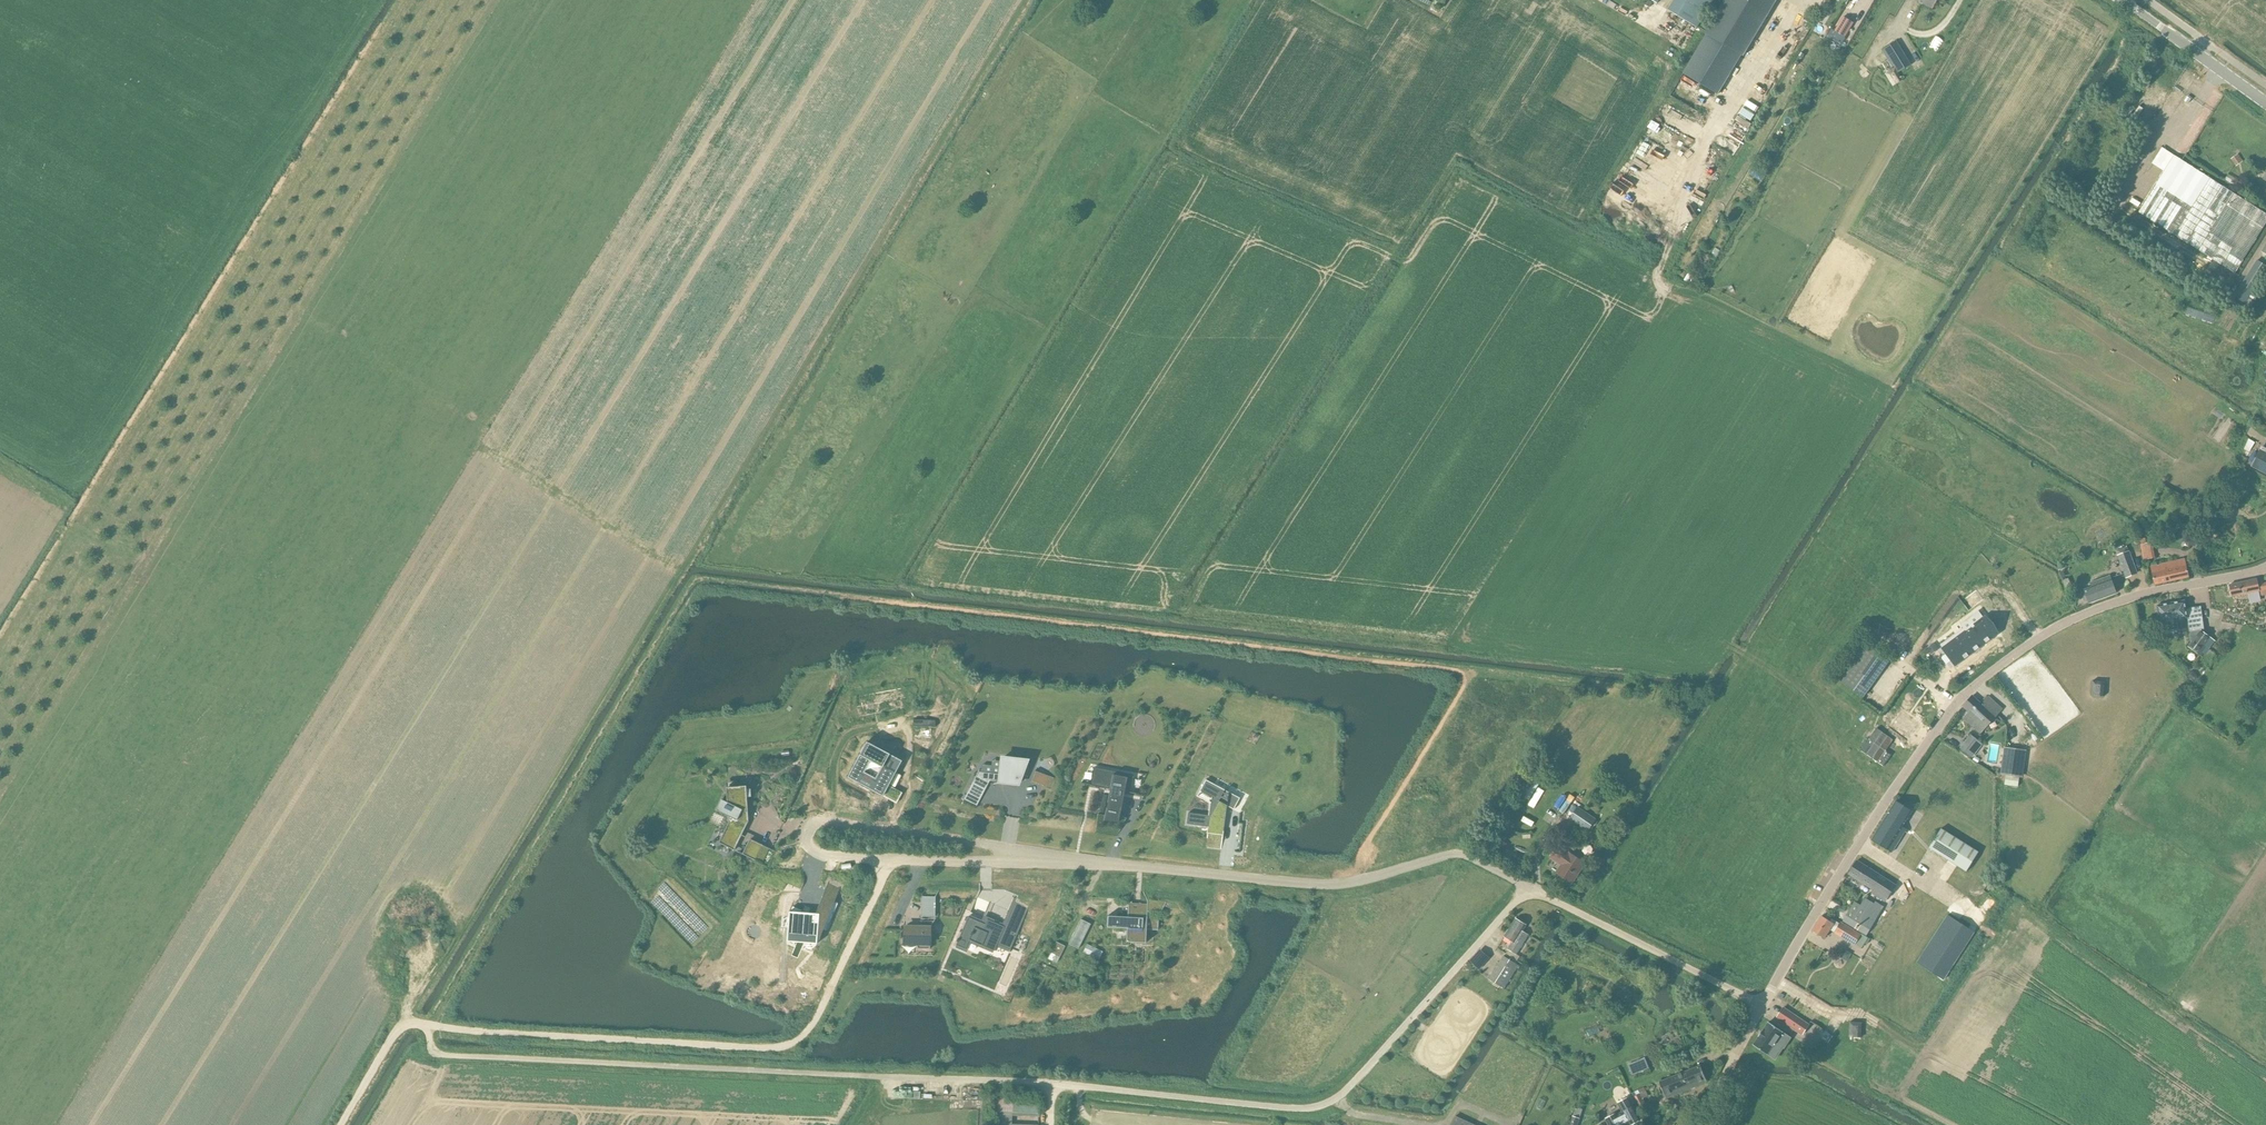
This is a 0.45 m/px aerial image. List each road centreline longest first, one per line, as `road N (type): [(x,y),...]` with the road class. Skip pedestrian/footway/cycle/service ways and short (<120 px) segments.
road 1 (unclassified): [(870,1076),(1311,1108),(1347,1090),(1509,909),(1535,895)]
road 2 (unclassified): [(1762,1006),(1886,802),(1968,692),(2080,616),(2265,568)]
road 3 (track): [(430,1028),(770,1049),(793,1043),(828,997),(892,859)]
road 4 (residential): [(1035,857),(1329,883),(1466,852),(1535,895)]
road 5 (residential): [(892,859),(824,857),(803,833),(818,819),(1035,857)]
road 6 (unclassified): [(1535,895),(1762,1006)]
road 7 (tertiary): [(2265,106),(2121,0)]
road 8 (track): [(340,1124),(393,1029),(407,1022),(430,1028)]
road 9 (residential): [(892,859),(1035,857)]
road 10 (unclassified): [(1701,1124),(1762,1006)]

